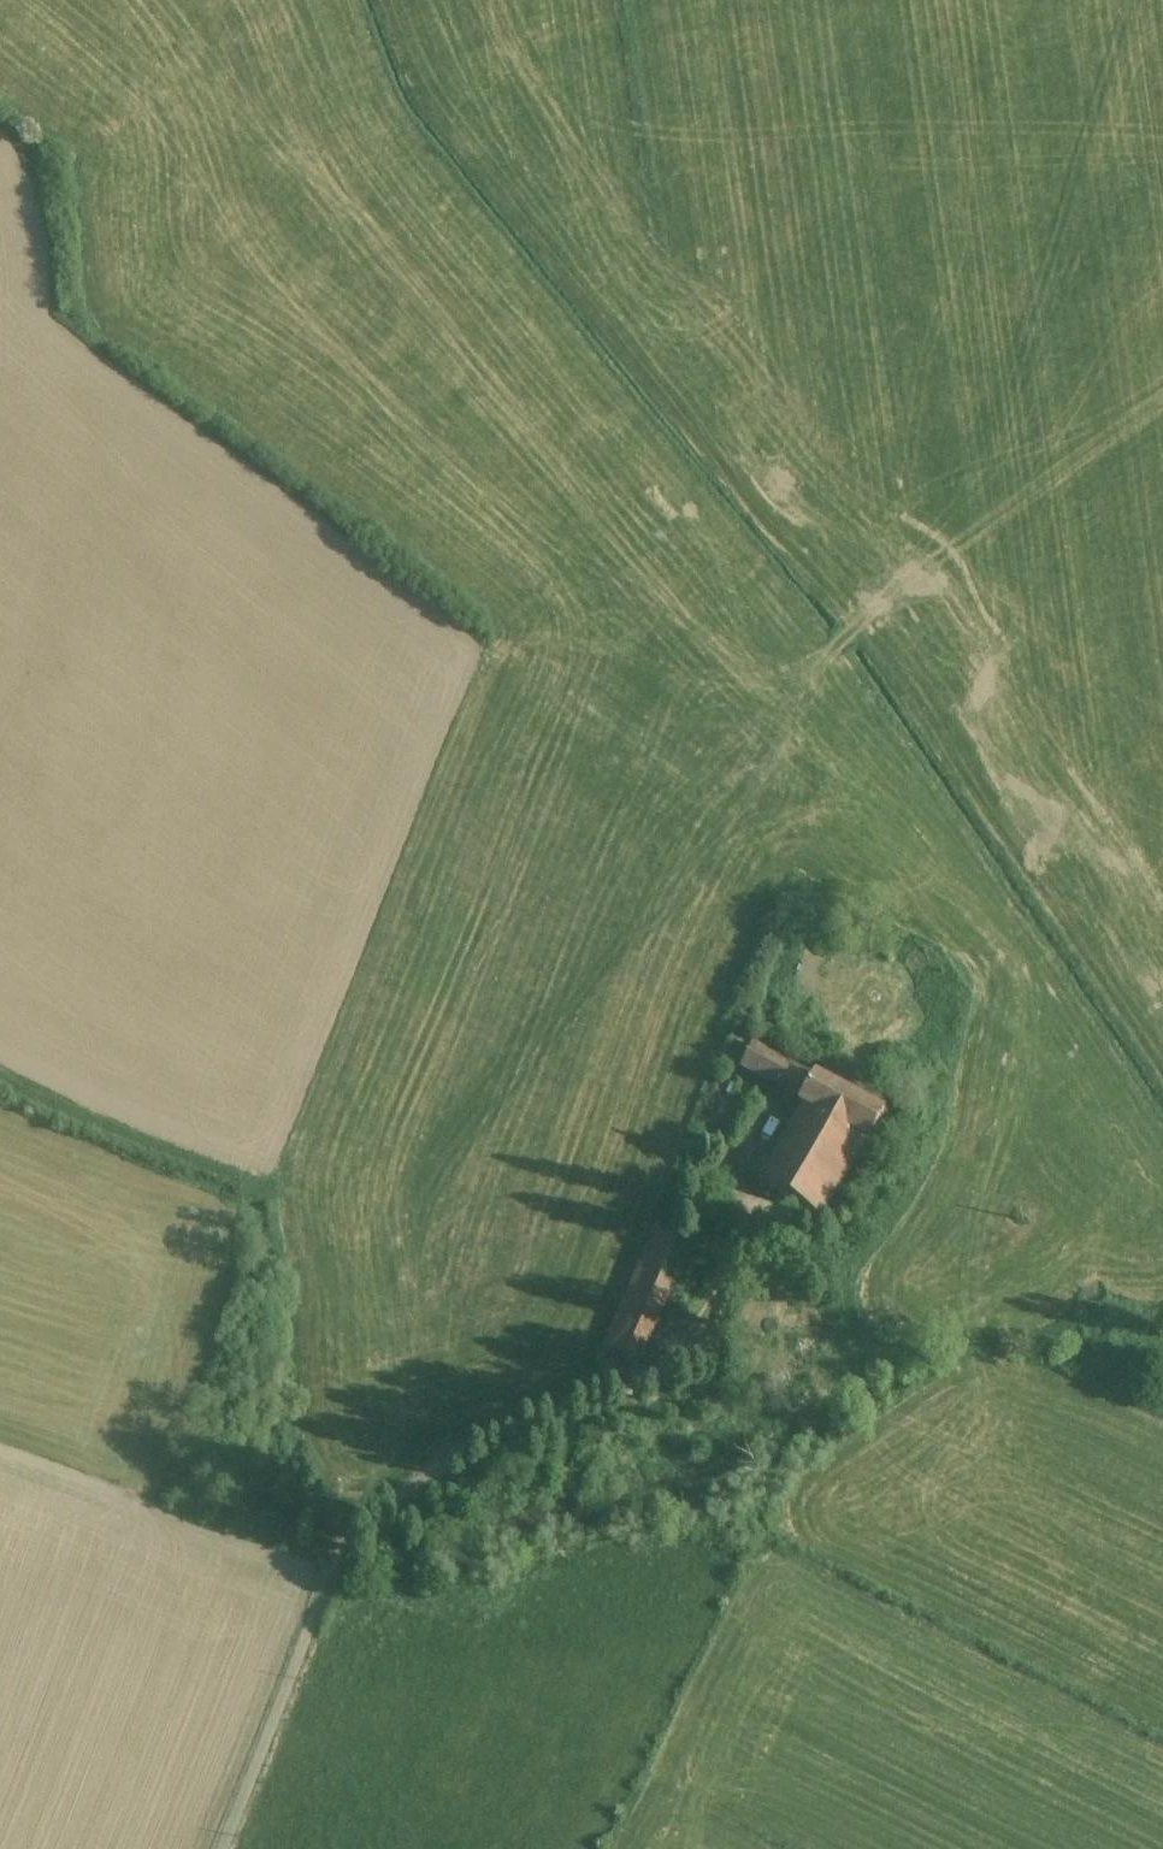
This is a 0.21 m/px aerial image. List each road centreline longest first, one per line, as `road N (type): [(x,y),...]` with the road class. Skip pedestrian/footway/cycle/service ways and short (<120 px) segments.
road 1 (track): [(656,1378),(498,1437),(418,1486),(355,1538),(224,1848)]
road 2 (track): [(656,1378),(722,1288),(758,1207)]

